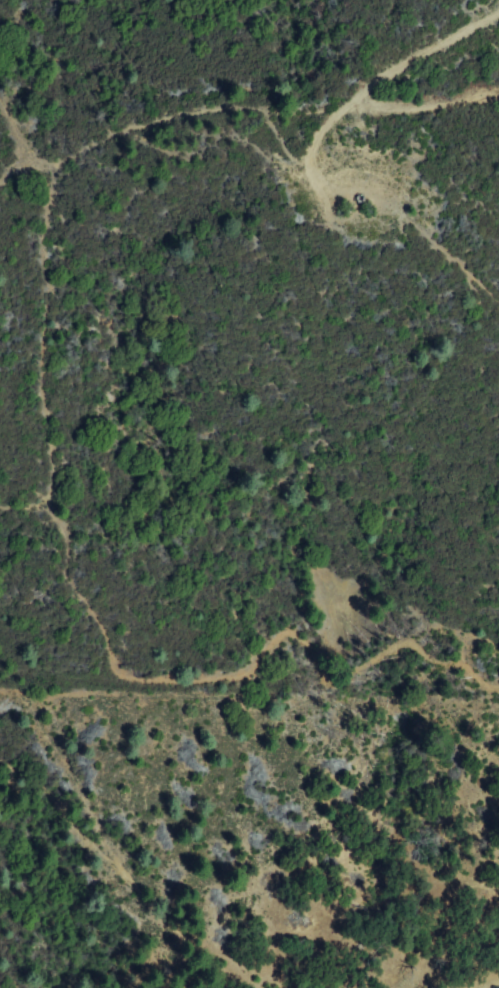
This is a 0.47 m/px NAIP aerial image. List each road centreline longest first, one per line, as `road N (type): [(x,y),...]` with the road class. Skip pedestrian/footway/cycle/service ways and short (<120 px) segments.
road 1 (residential): [(0,506),(61,510),(78,576),(138,676),(187,681),(258,672)]

